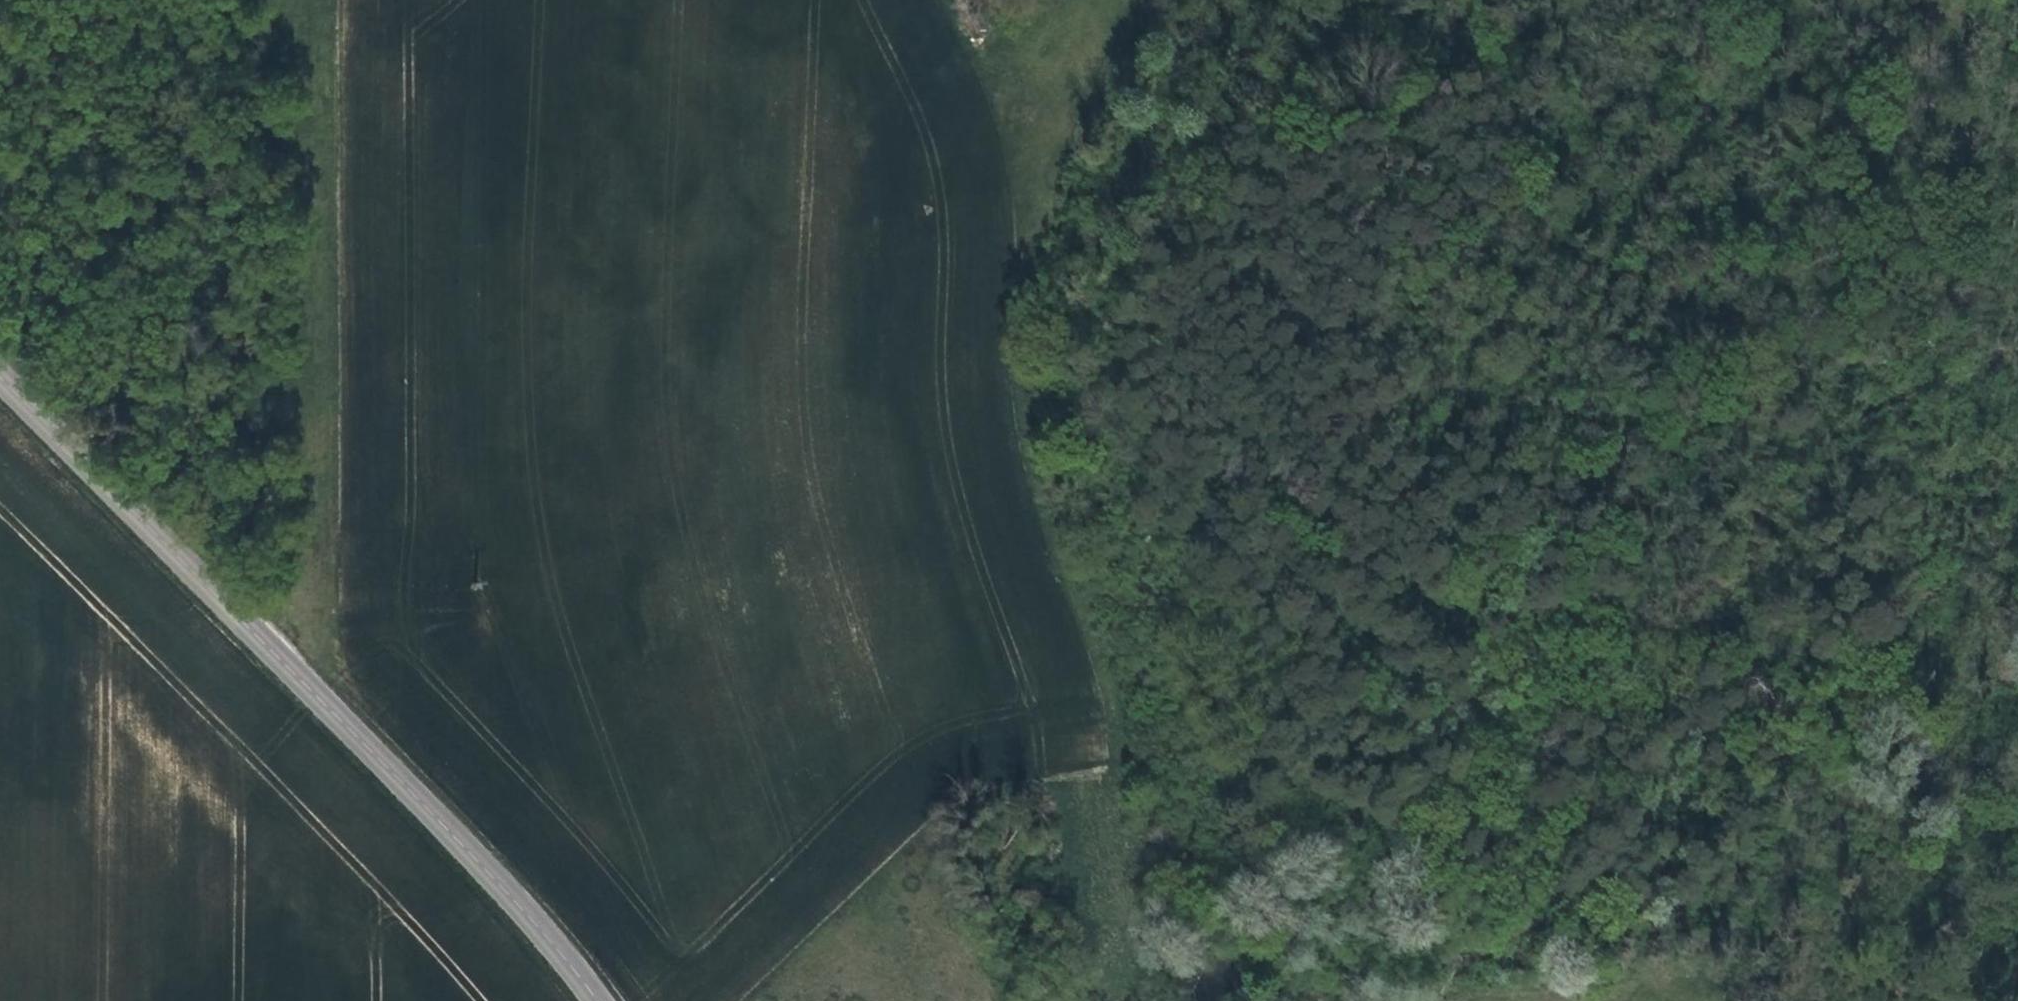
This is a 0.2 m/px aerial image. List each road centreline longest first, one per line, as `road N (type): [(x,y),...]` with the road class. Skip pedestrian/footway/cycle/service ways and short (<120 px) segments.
road 1 (tertiary): [(598,1000),(415,797),(0,372)]

